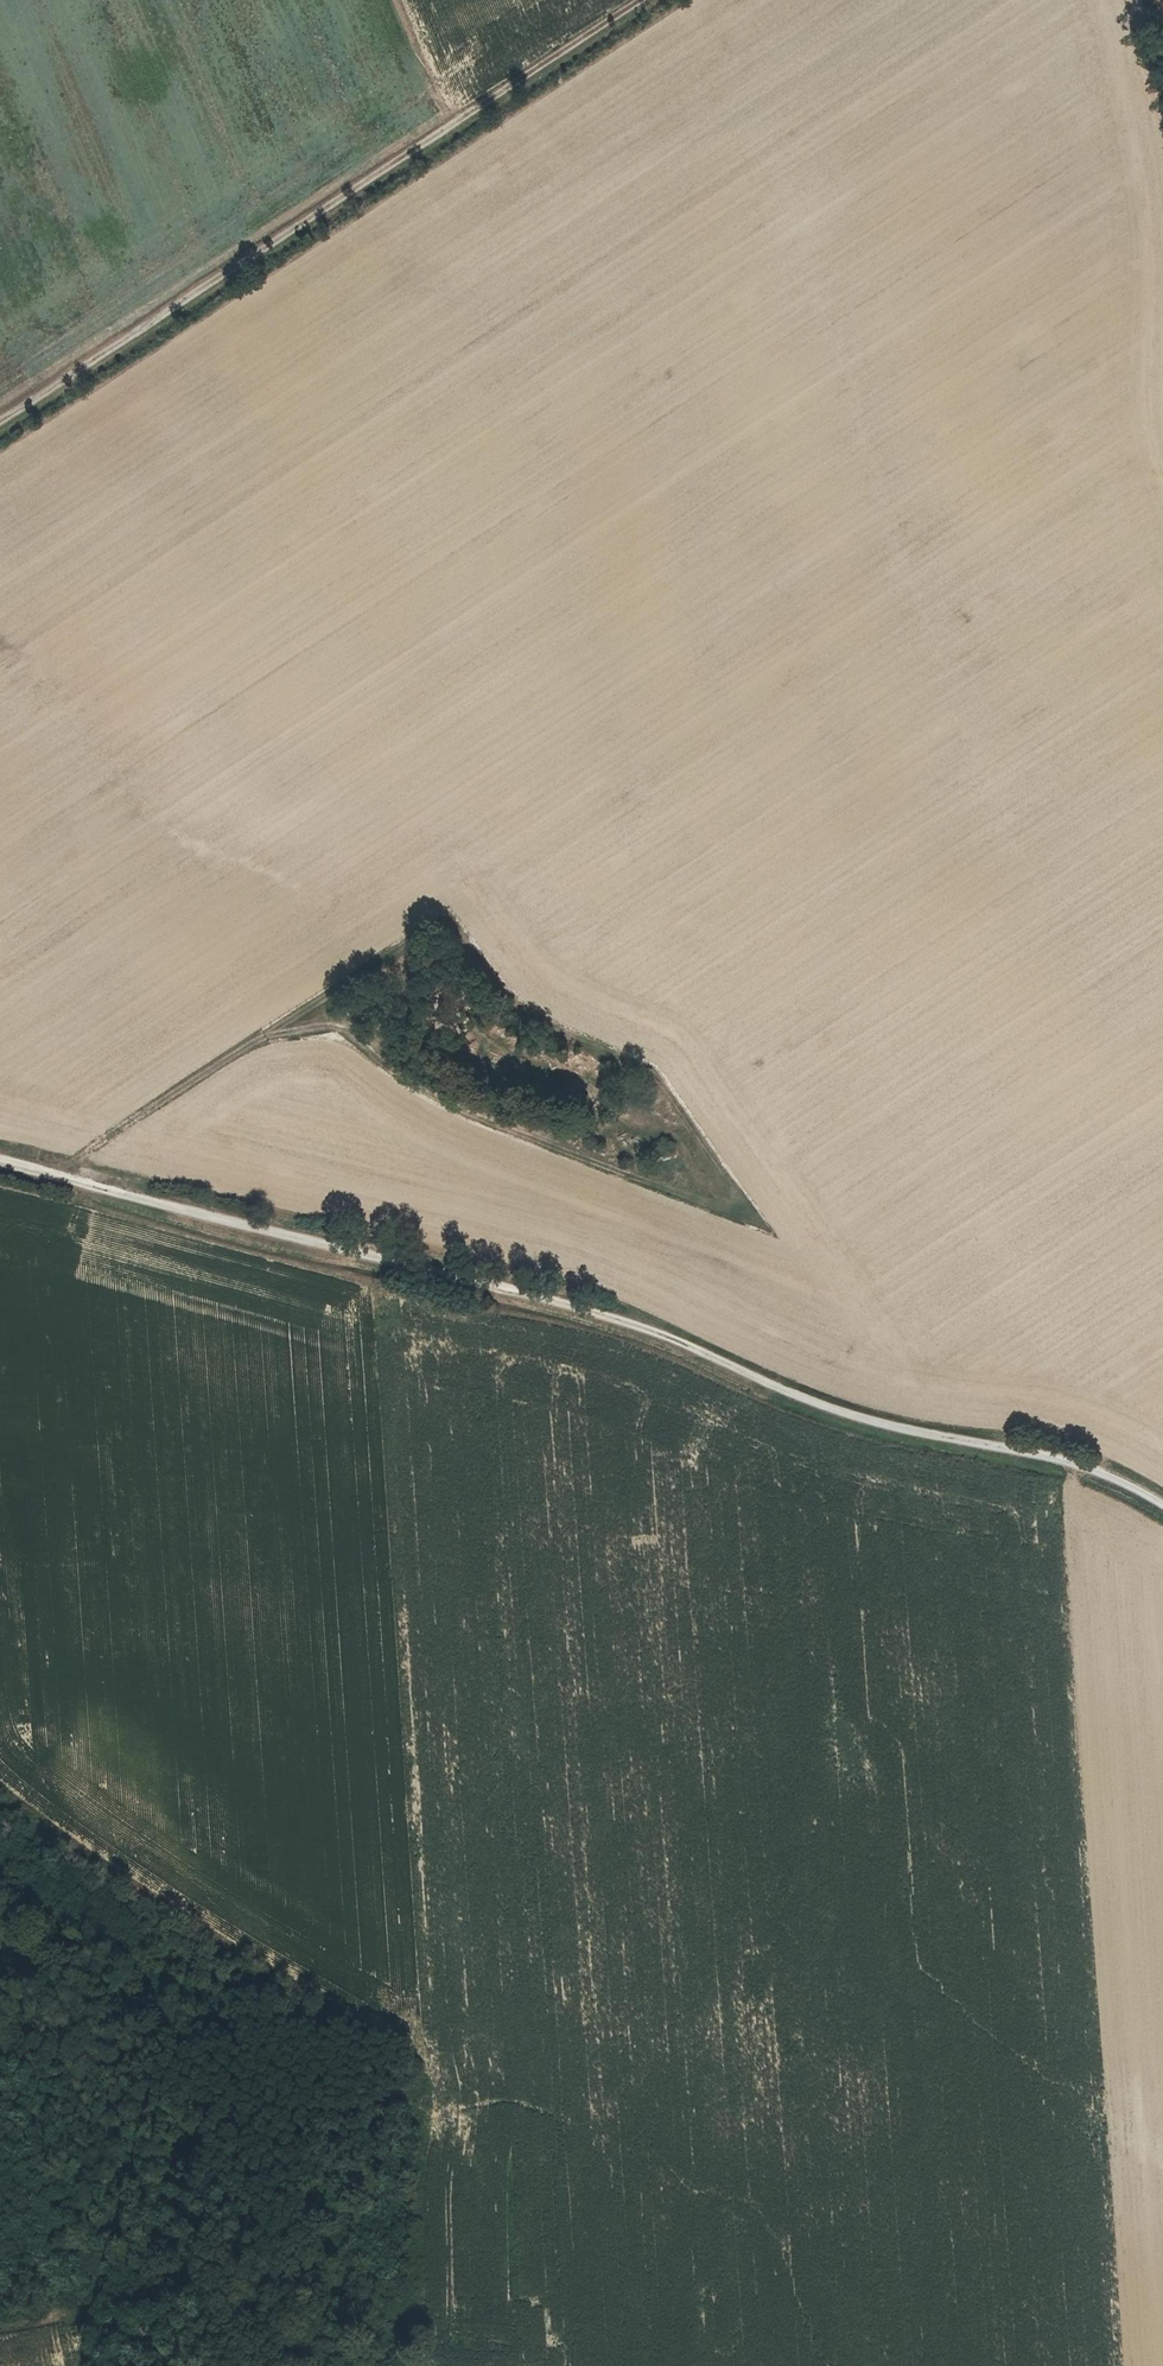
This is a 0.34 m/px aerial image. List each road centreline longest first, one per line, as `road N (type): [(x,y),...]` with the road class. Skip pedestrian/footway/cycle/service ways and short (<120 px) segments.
road 1 (track): [(0,1162),(615,1317),(815,1403),(1082,1464),(1162,1504)]
road 2 (track): [(0,418),(639,0)]

